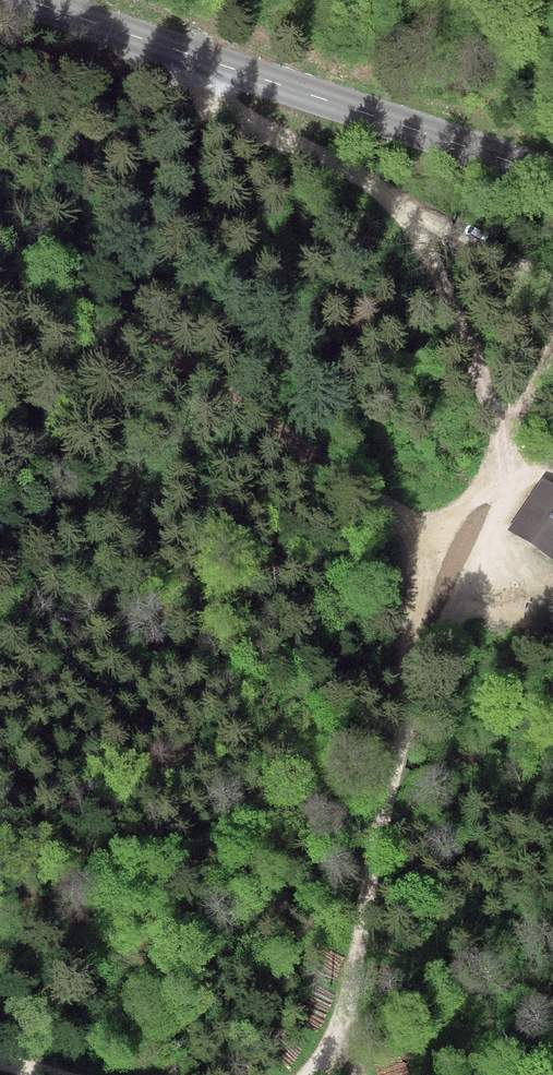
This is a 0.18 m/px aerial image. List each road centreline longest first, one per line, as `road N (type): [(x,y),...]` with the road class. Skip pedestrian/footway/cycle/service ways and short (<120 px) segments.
road 1 (track): [(0,242),(149,335),(410,528),(423,564),(407,668),(408,722)]
road 2 (track): [(309,1074),(343,1007),(408,722),(490,529)]
road 3 (tertiary): [(30,0),(552,174)]
road 4 (track): [(552,284),(390,198)]
road 5 (track): [(552,349),(501,473)]

